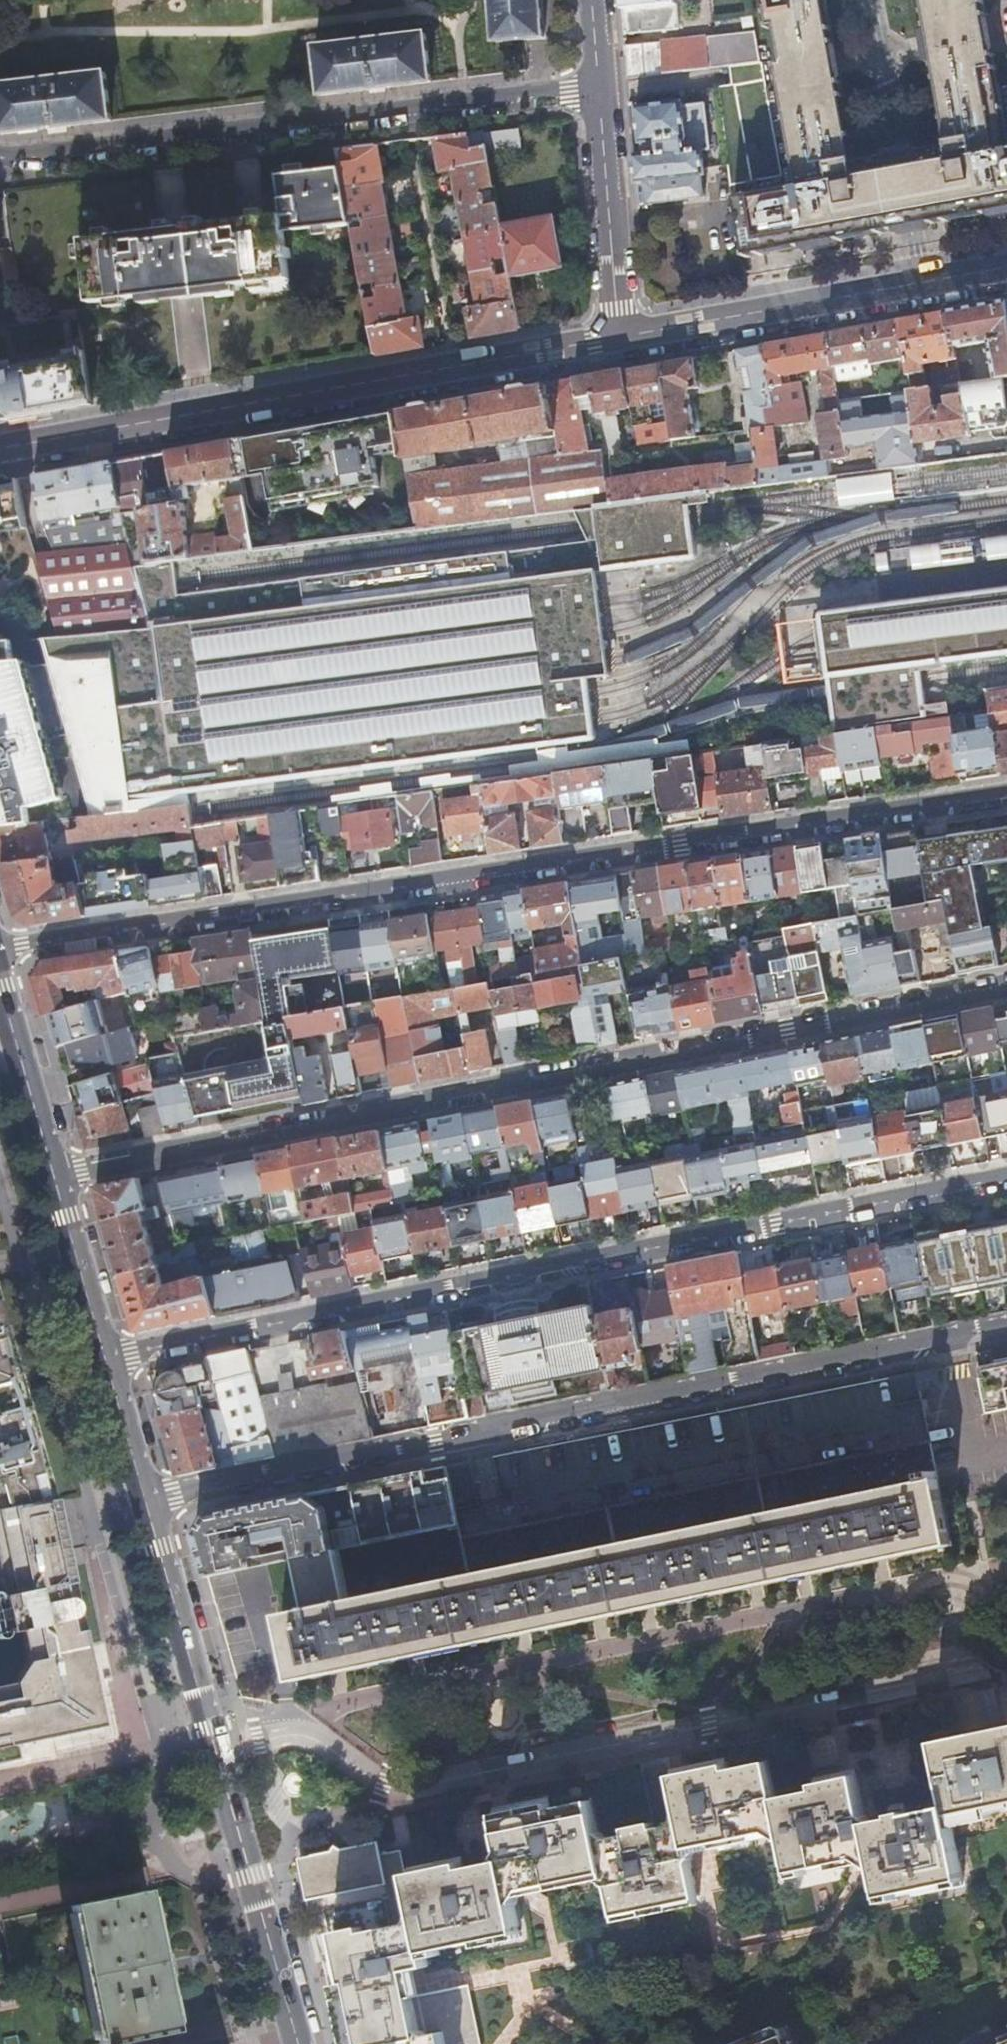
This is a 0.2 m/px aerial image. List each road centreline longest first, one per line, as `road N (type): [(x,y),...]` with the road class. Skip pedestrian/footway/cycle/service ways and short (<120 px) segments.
road 1 (residential): [(1006,796),(0,951)]
road 2 (residential): [(53,1177),(1006,988)]
road 3 (residential): [(1006,1181),(105,1360)]
road 4 (residential): [(144,1496),(1006,1323)]
road 5 (tertiary): [(0,453),(617,341)]
road 6 (residential): [(597,95),(48,160),(0,152)]
road 7 (secondary): [(144,1496),(299,2043)]
road 8 (tertiary): [(617,341),(1006,271)]
road 9 (residential): [(617,341),(597,95)]
road 10 (secondary): [(0,989),(53,1177)]
road 11 (secondary): [(53,1177),(105,1360)]
road 12 (secondary): [(105,1360),(144,1496)]

